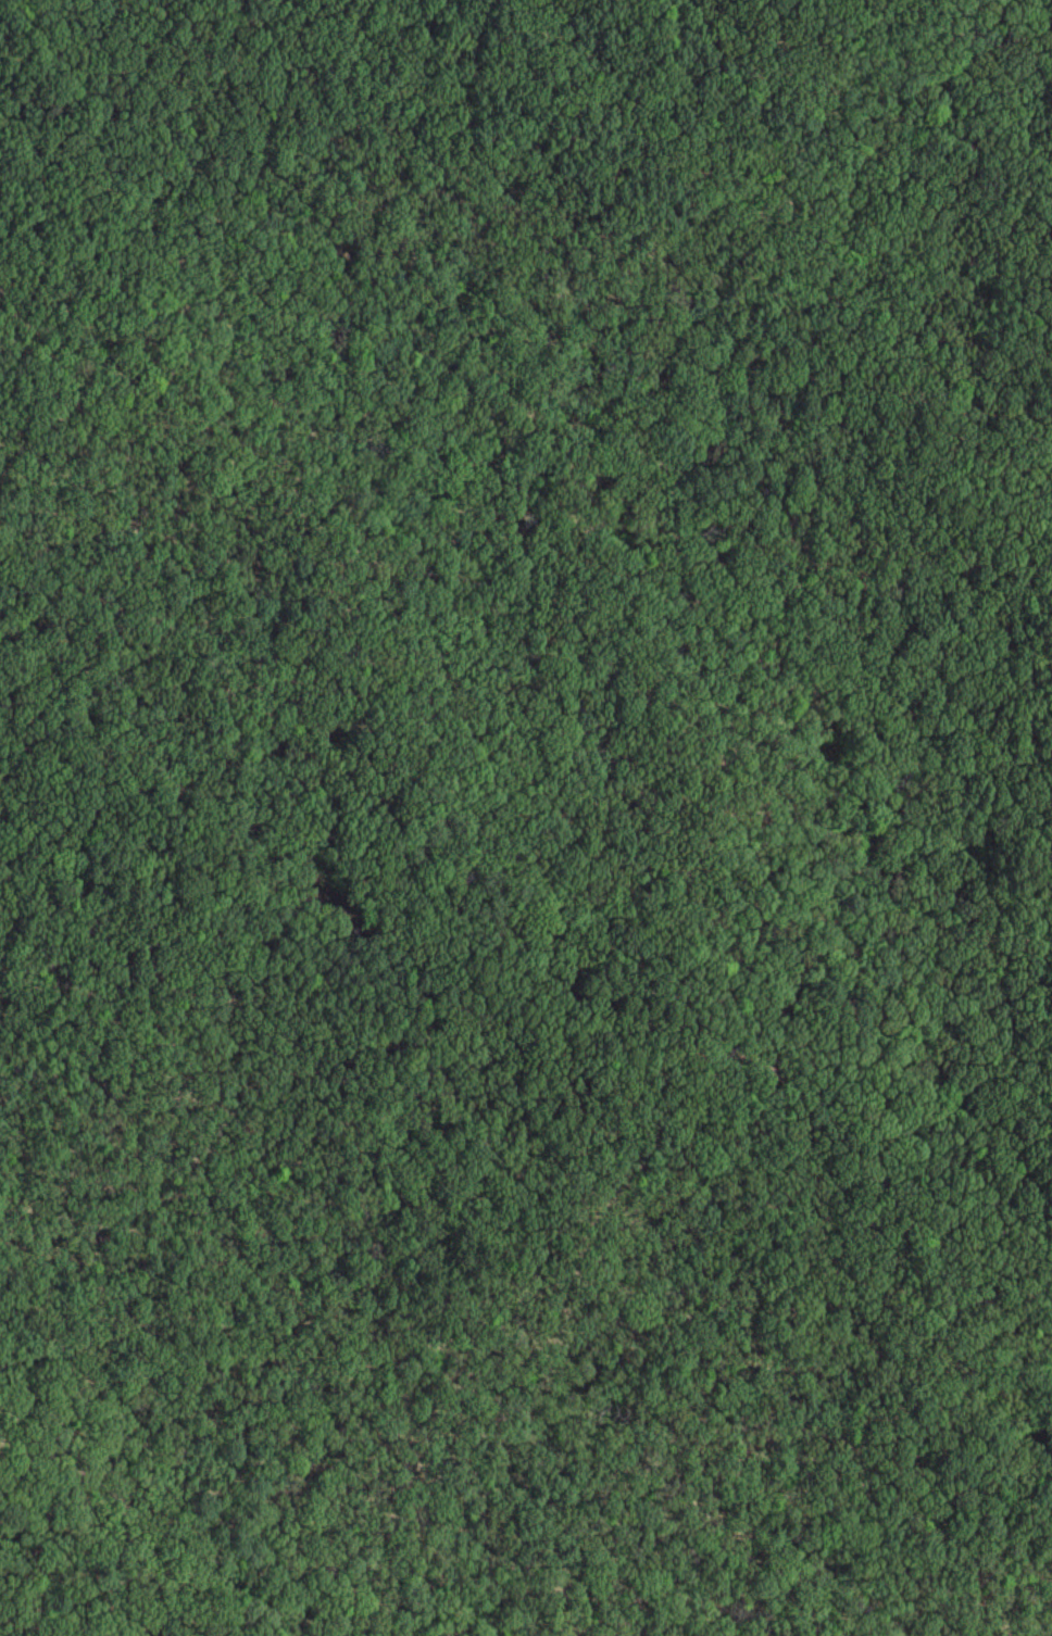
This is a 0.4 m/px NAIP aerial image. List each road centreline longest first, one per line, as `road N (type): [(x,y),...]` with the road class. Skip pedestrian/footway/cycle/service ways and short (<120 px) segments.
road 1 (track): [(1051,1196),(1004,1211),(927,1206),(856,1244),(754,1348),(728,1393),(690,1535),(651,1585),(605,1620),(566,1635)]
road 2 (track): [(486,1635),(365,1583),(247,1561),(66,1461),(0,1392)]

